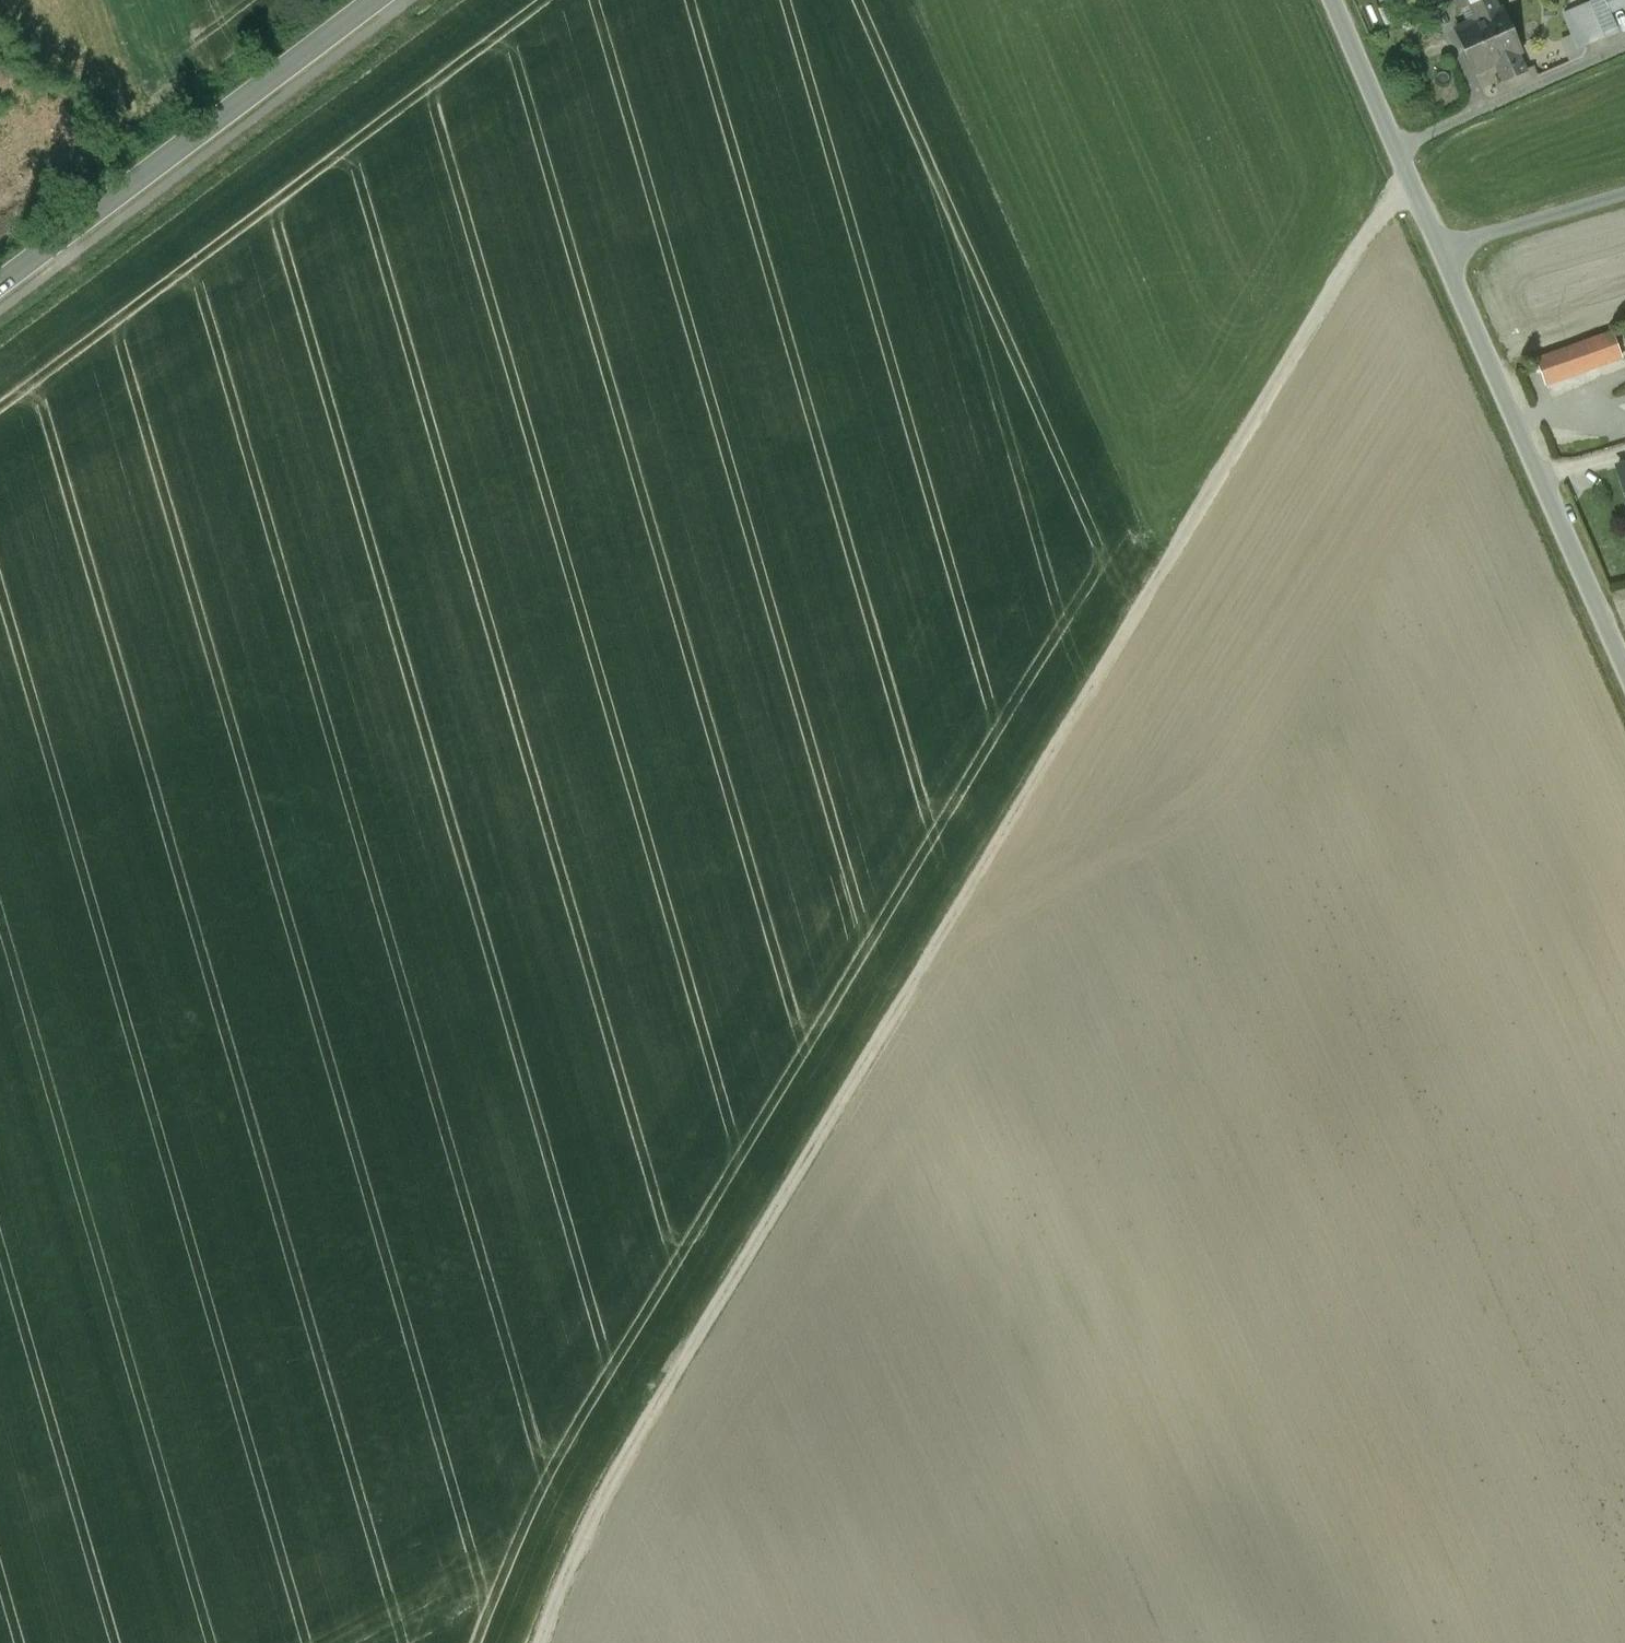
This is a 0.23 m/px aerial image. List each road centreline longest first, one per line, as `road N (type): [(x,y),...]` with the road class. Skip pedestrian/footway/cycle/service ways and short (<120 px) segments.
road 1 (unclassified): [(1329,0),(1624,673)]
road 2 (unclassified): [(0,290),(388,0)]

